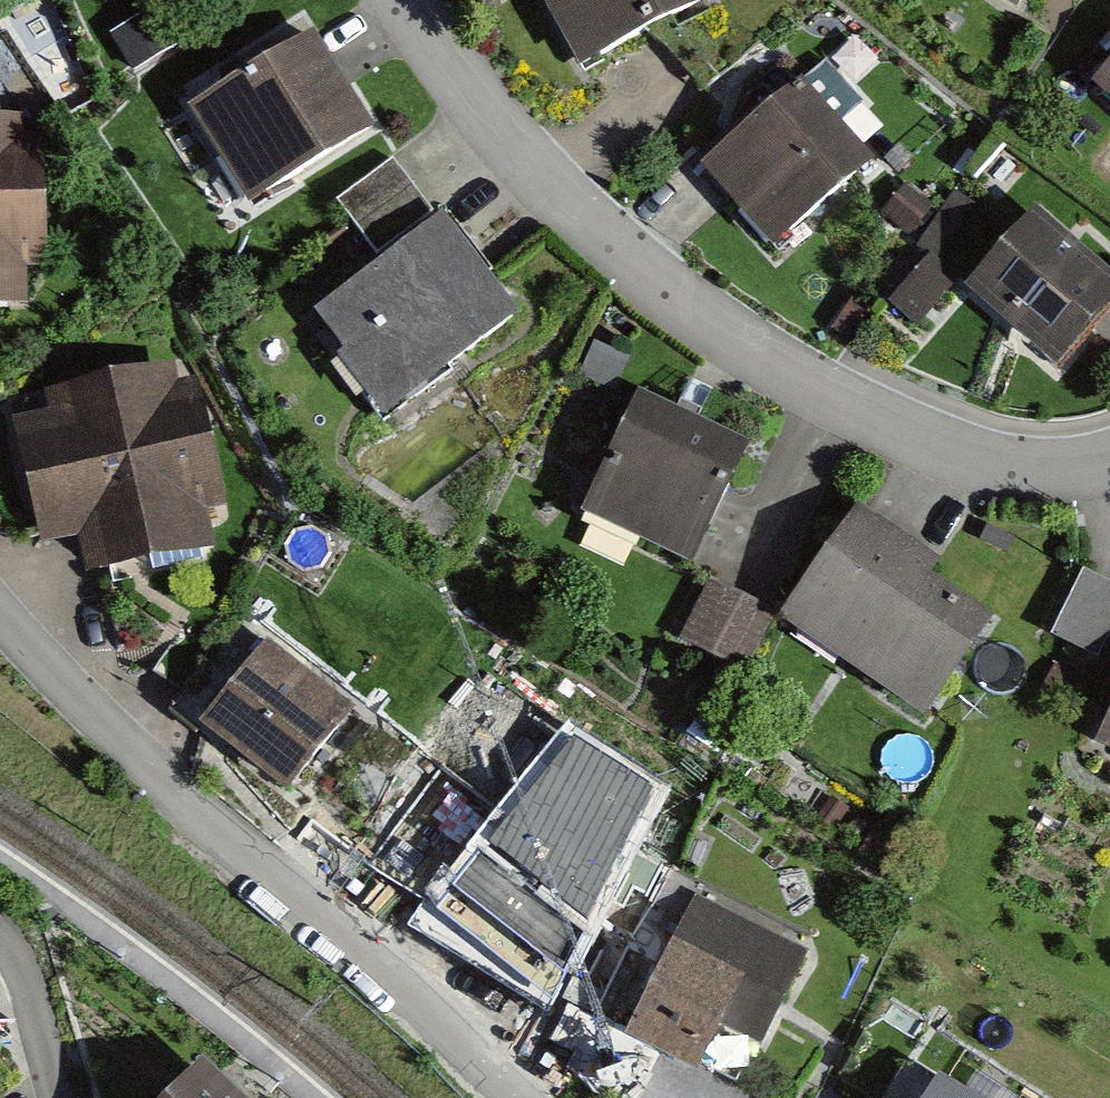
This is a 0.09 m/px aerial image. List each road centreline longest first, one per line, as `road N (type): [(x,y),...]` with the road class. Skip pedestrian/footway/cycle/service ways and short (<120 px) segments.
road 1 (residential): [(1109,464),(1013,466),(937,447),(836,401),(720,330),(622,257),(540,177),(450,70),(404,0)]
road 2 (residential): [(515,1097),(166,780),(0,613)]
road 3 (residential): [(59,1097),(27,979),(0,936)]

